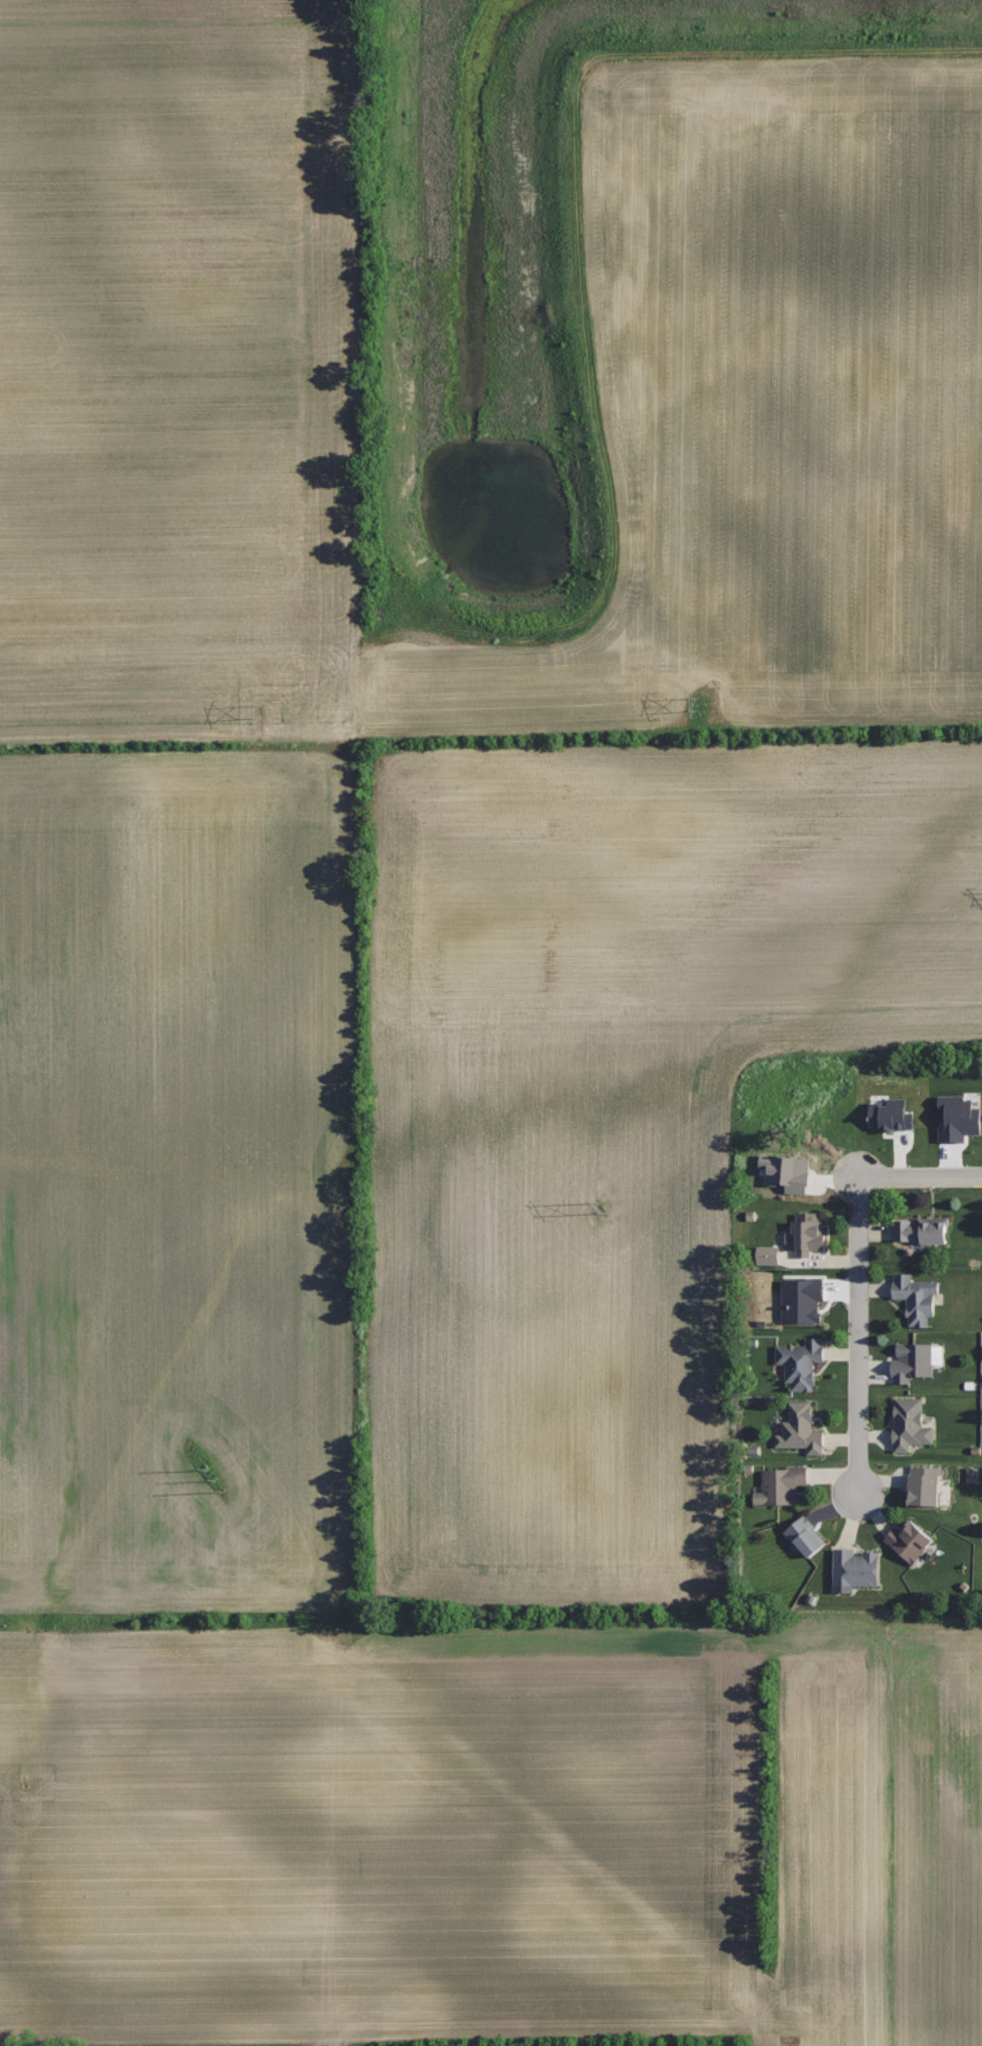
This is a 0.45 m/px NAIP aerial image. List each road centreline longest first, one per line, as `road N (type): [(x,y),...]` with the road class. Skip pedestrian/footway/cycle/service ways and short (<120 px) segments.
road 1 (residential): [(863,1180),(859,1494)]

